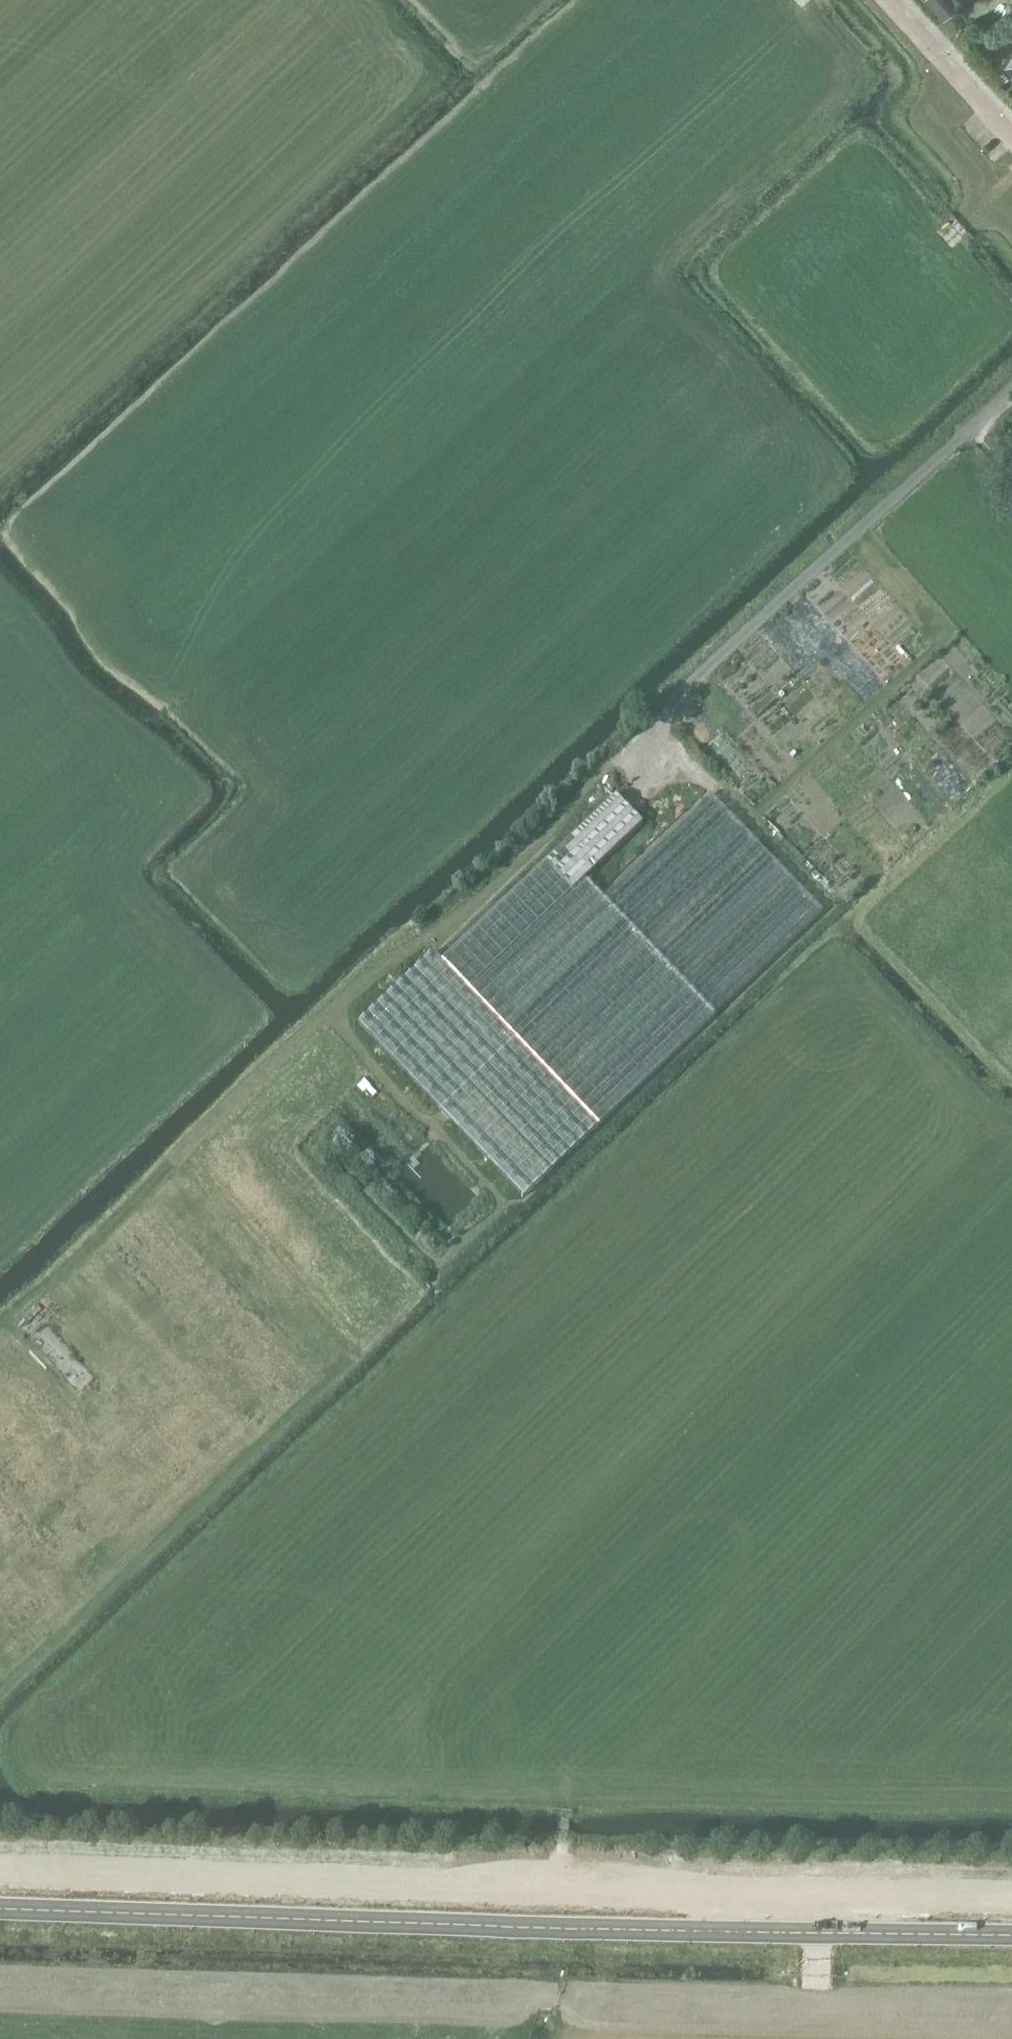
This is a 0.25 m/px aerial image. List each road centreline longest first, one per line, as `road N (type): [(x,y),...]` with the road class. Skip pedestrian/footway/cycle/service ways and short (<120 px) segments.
road 1 (primary): [(1011,1897),(0,1871)]
road 2 (unclassified): [(665,709),(1011,390)]
road 3 (residential): [(1011,136),(889,0)]

